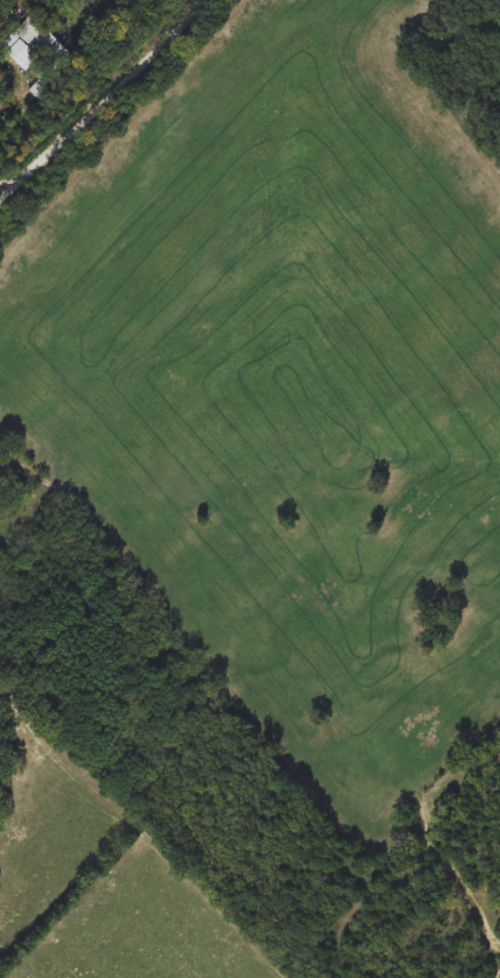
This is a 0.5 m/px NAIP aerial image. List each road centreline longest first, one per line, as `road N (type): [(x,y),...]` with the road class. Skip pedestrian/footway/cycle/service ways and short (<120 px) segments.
road 1 (residential): [(0,198),(205,0)]

